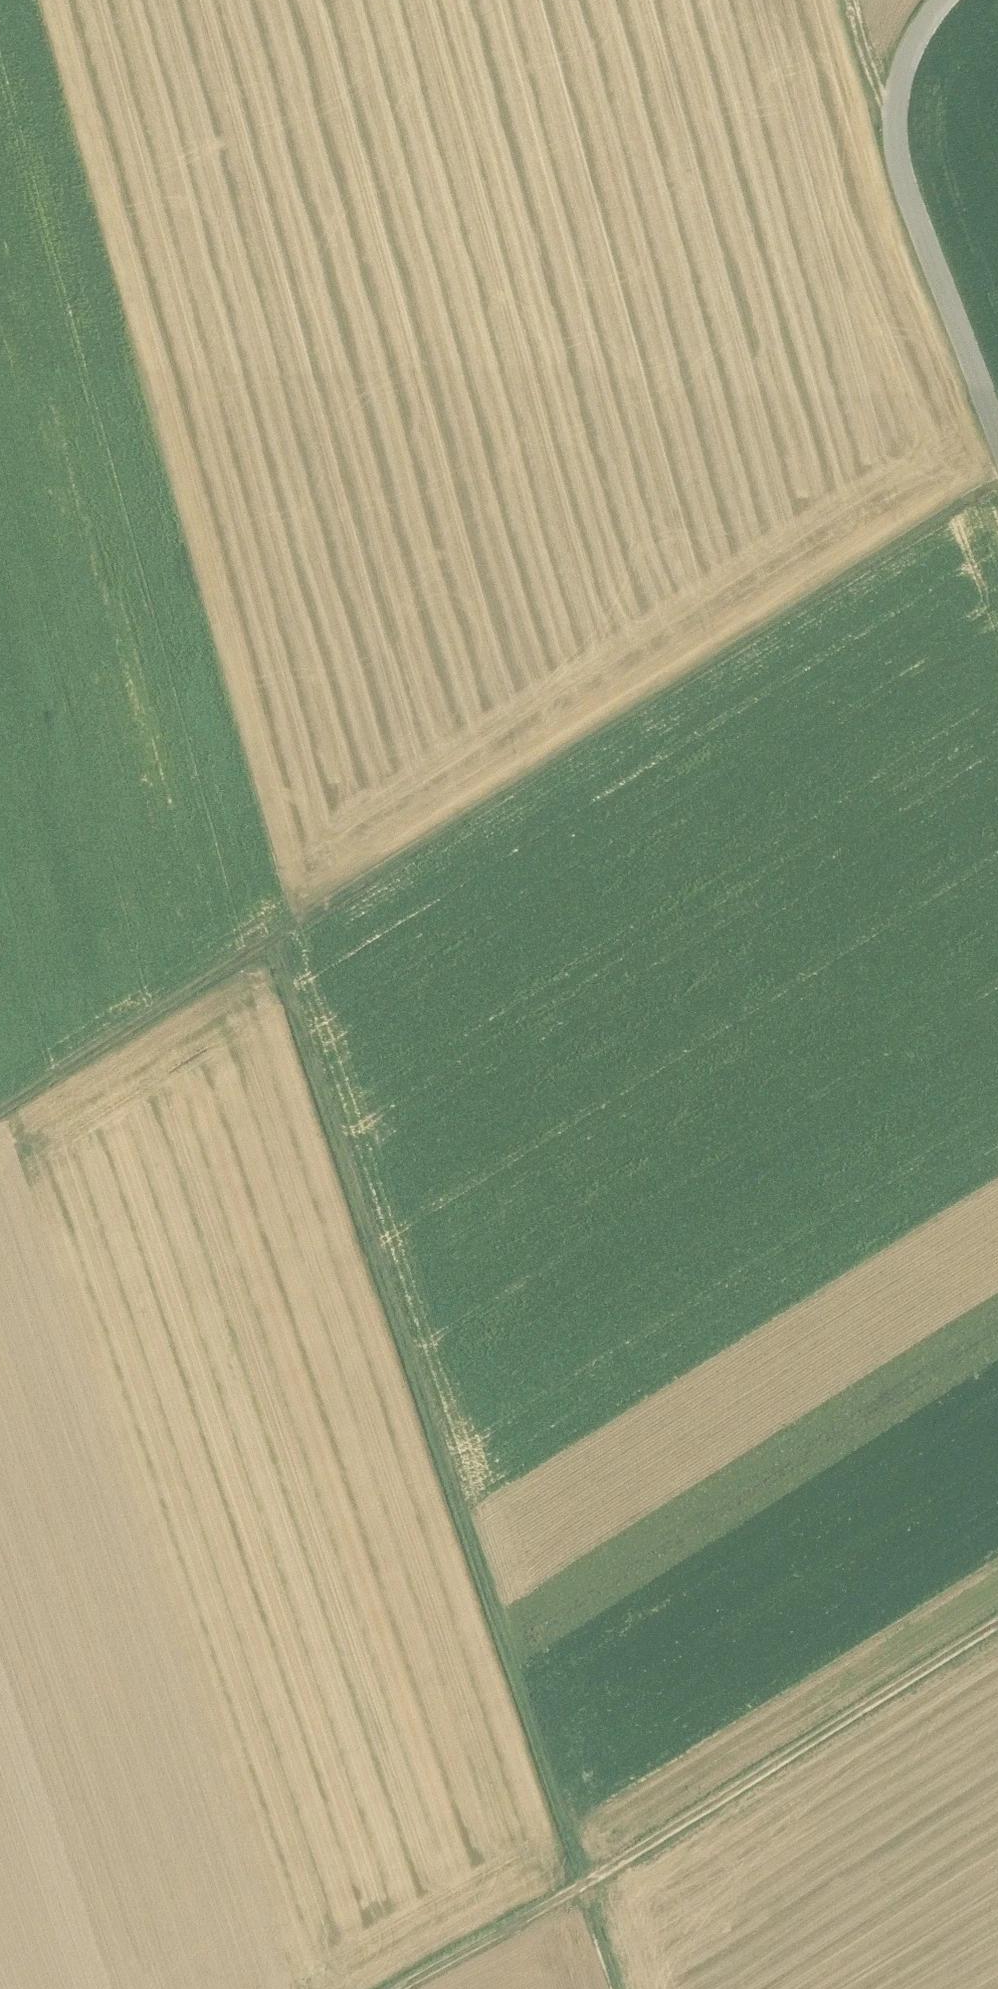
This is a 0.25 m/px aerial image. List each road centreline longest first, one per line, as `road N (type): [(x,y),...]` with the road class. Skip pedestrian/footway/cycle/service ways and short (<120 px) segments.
road 1 (track): [(997,478),(0,1112)]
road 2 (track): [(619,1988),(268,942)]
road 3 (track): [(399,1988),(585,1886),(997,1622)]
road 4 (unclassified): [(997,431),(894,143),(905,68),(946,0)]
road 5 (track): [(896,110),(876,88),(844,0)]

